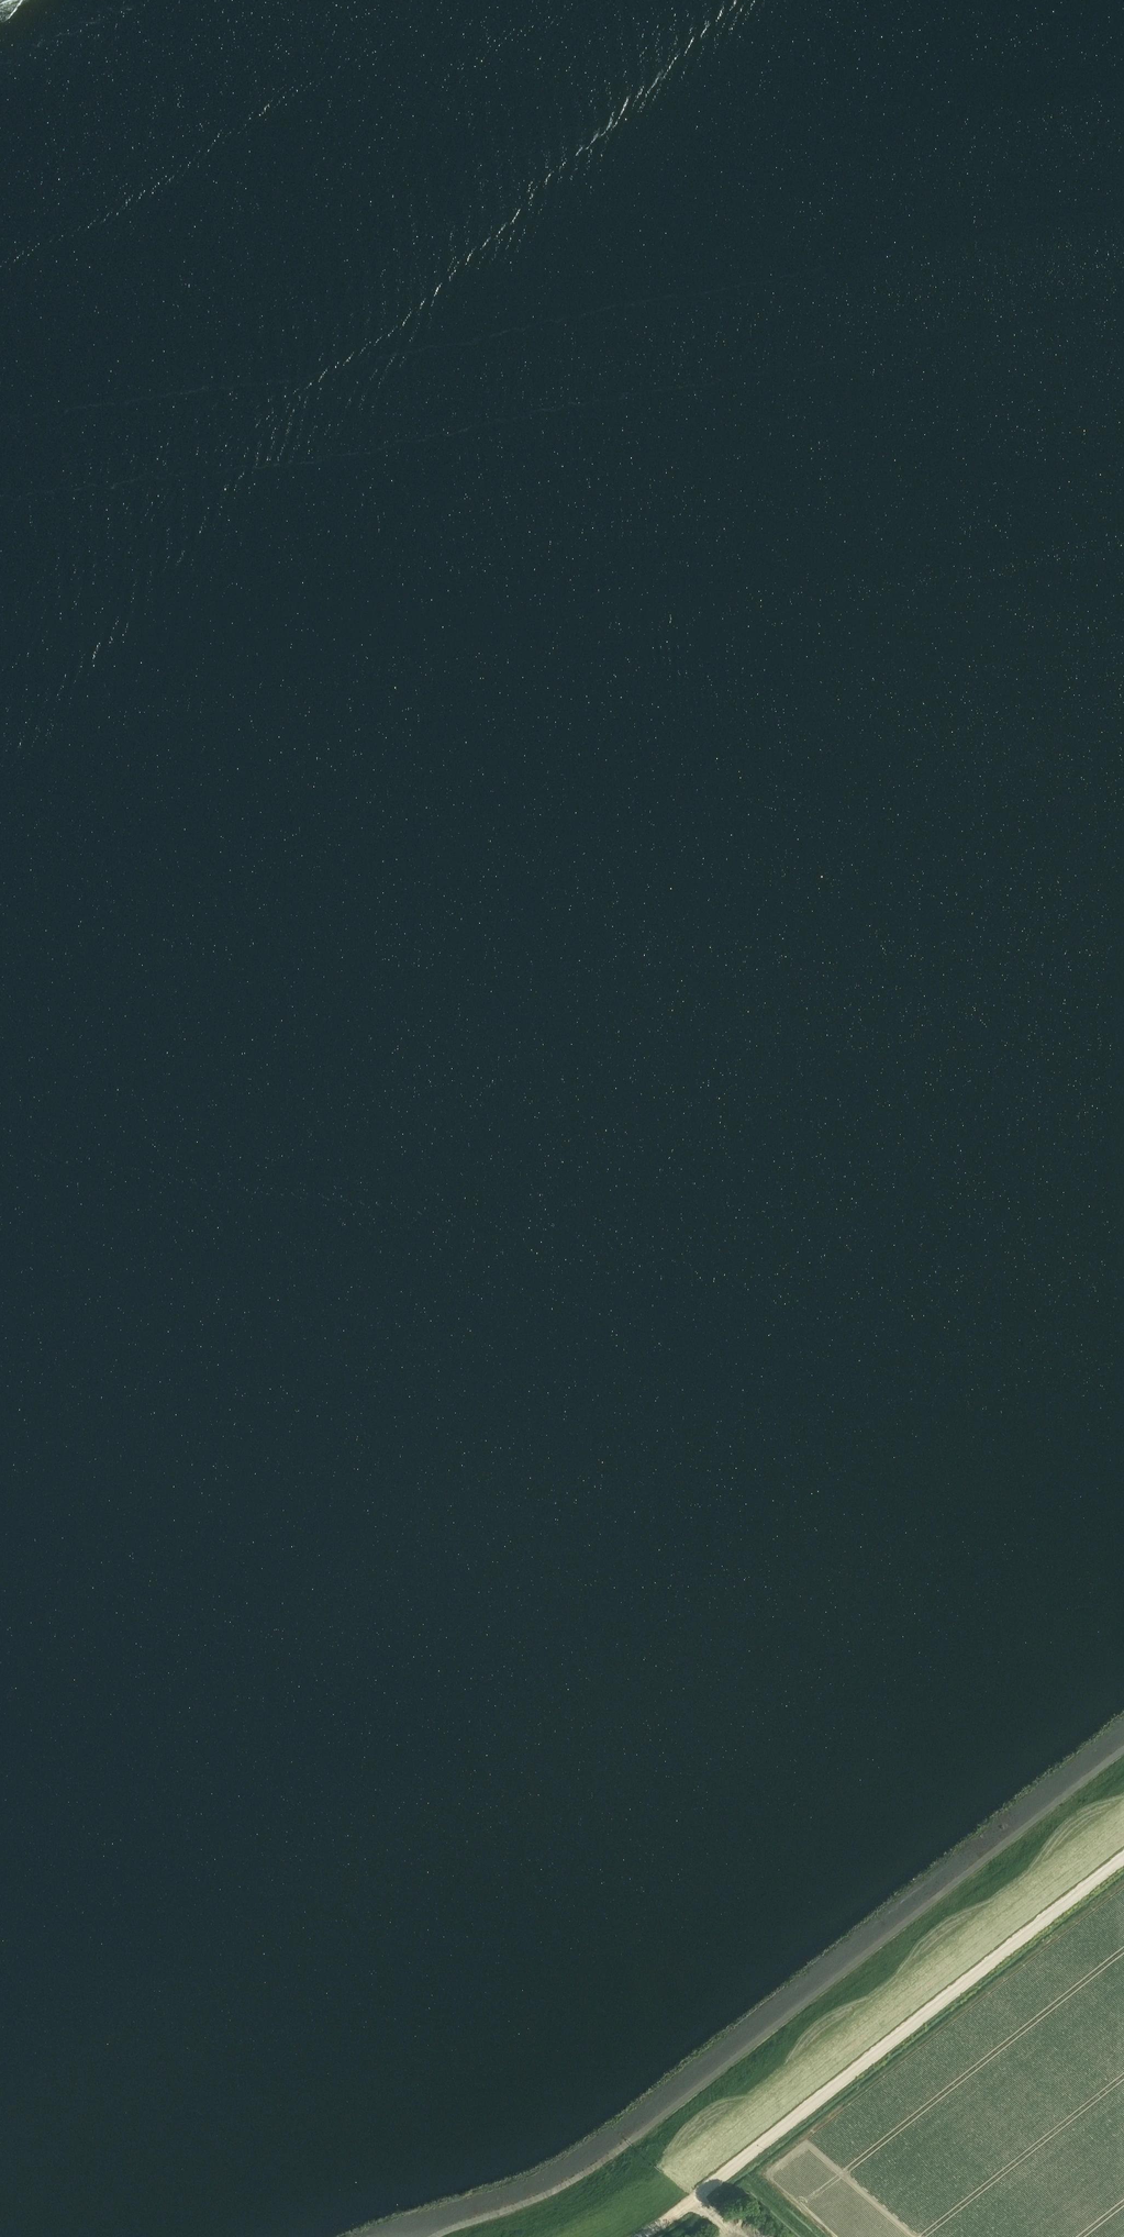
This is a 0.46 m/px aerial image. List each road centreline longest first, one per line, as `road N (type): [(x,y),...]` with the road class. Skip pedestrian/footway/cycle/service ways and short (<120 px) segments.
road 1 (track): [(1123,1859),(639,2236)]

